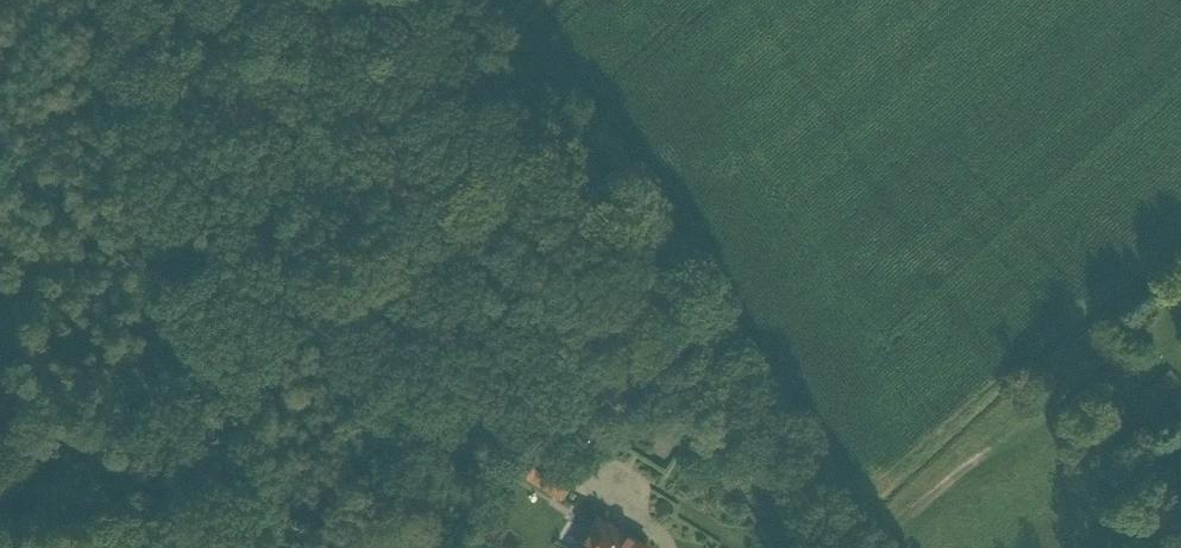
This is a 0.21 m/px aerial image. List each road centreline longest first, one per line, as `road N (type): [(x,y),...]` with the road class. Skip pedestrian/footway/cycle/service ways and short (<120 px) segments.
road 1 (track): [(814,547),(475,0)]

